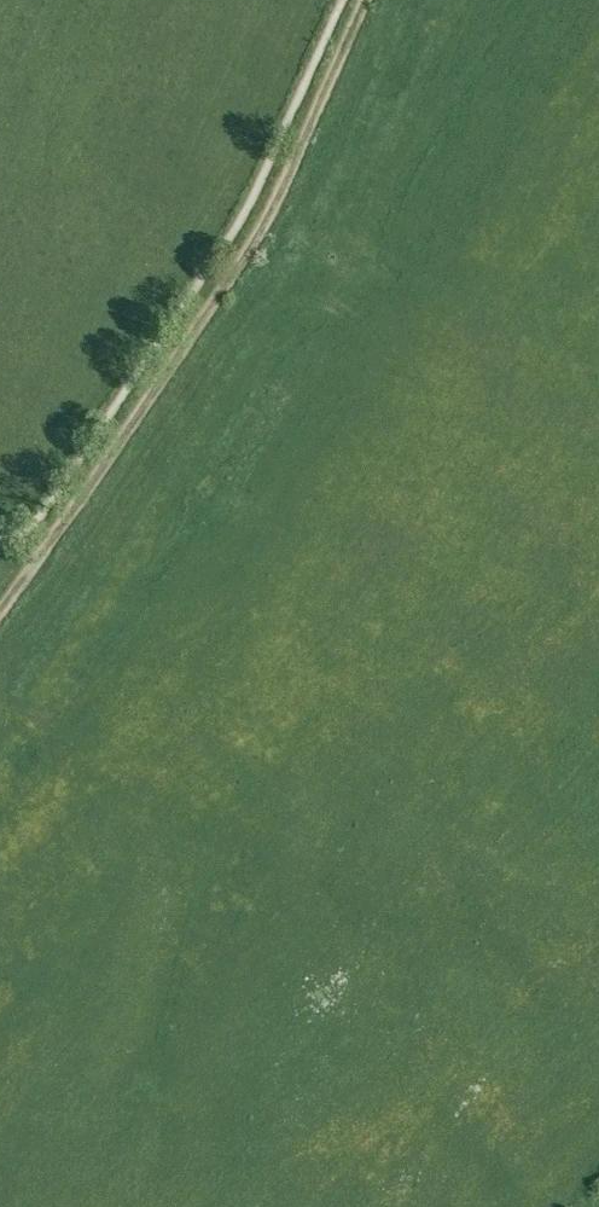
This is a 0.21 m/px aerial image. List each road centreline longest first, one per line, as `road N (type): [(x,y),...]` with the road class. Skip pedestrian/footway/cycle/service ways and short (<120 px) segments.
road 1 (track): [(364,0),(259,233),(0,610)]

